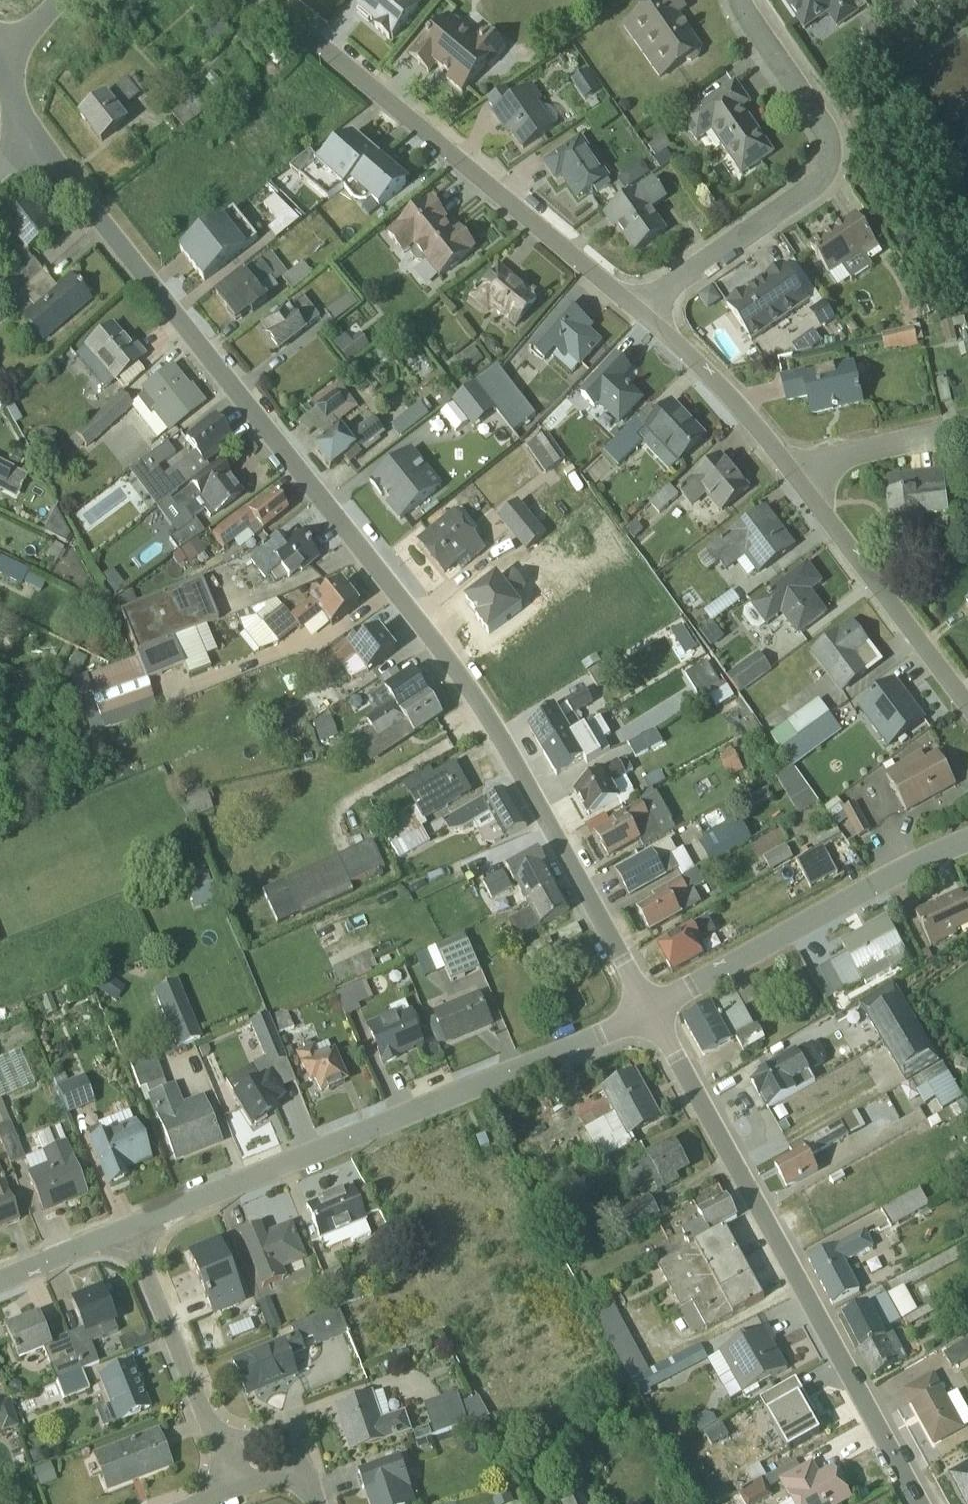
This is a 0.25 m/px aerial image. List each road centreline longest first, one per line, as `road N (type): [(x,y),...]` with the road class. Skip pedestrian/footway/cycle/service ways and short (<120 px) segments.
road 1 (residential): [(647,1009),(471,692),(36,135)]
road 2 (residential): [(918,1503),(647,1009)]
road 3 (residential): [(130,1230),(647,1009)]
road 4 (residential): [(641,317),(262,0)]
road 5 (residential): [(641,317),(666,289),(810,189),(829,163),(825,130),(740,0)]
road 6 (residential): [(647,1009),(967,838)]
road 7 (residential): [(967,706),(784,464)]
road 8 (residential): [(219,1442),(130,1230)]
road 9 (residential): [(784,464),(686,353),(641,317)]
road 10 (residential): [(967,424),(784,464)]
road 11 (residential): [(0,1284),(130,1230)]

